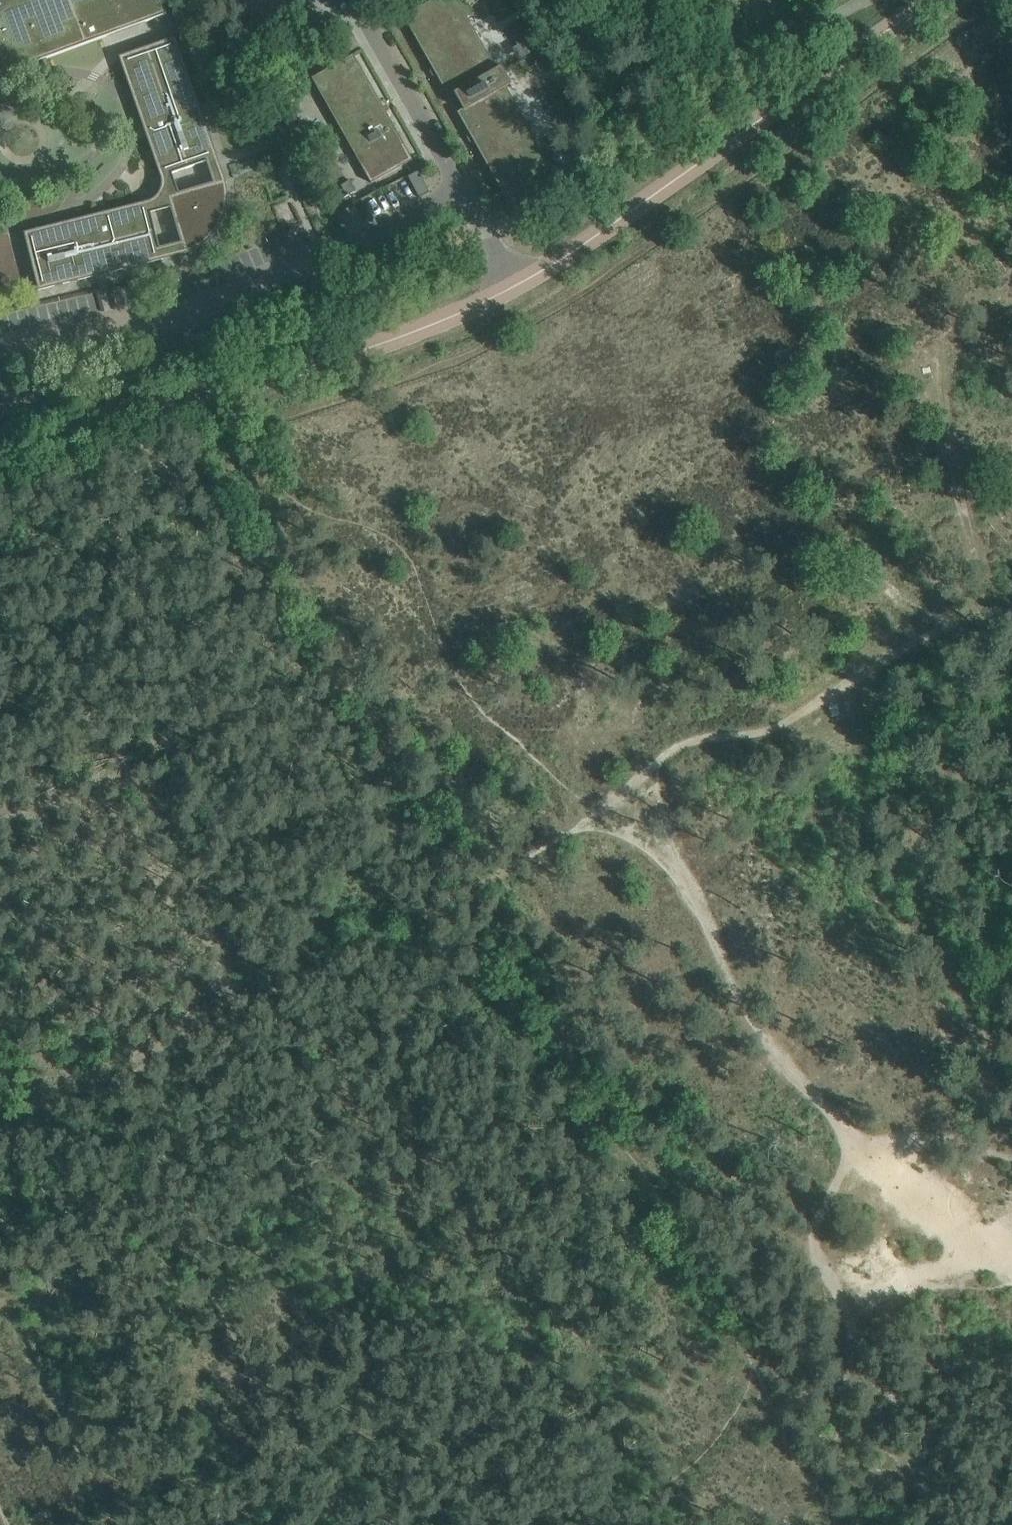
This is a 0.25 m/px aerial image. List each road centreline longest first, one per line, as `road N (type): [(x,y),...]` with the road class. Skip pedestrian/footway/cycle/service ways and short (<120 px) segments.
road 1 (unclassified): [(0,445),(409,332),(517,286)]
road 2 (unclassified): [(517,286),(928,0)]
road 3 (unclassified): [(517,286),(369,17),(345,0)]

